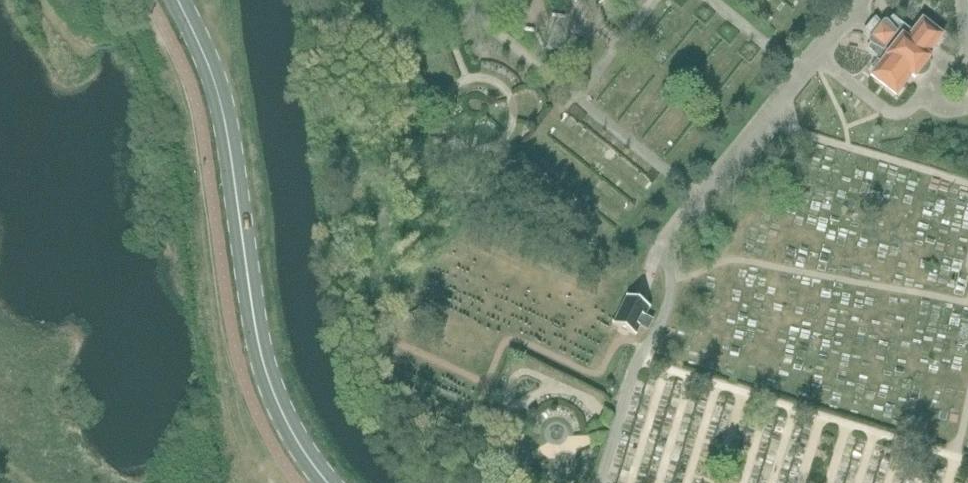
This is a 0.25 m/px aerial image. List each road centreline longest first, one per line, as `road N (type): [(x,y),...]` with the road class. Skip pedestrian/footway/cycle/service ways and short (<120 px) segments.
road 1 (tertiary): [(178,0),(228,128),(263,359),(292,432),(327,482)]

